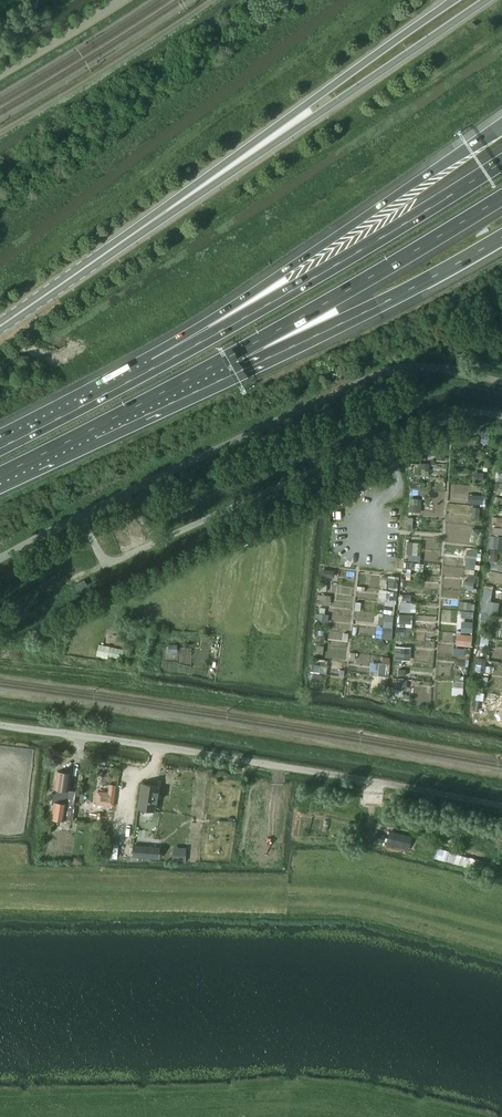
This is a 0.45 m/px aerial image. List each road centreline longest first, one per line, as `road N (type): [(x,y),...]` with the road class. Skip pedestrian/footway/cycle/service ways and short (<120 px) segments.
road 1 (unclassified): [(501,806),(0,725)]
road 2 (track): [(0,885),(343,893),(501,928)]
road 3 (unclassified): [(501,416),(438,417),(107,565),(81,516)]
road 4 (motorway): [(501,126),(190,331),(162,363)]
road 5 (primary): [(150,221),(485,0)]
road 6 (motorway): [(501,162),(162,363)]
road 7 (primary): [(453,0),(150,221)]
road 8 (motorway): [(238,354),(501,199)]
road 9 (motorway): [(238,354),(348,320),(501,237)]
road 10 (motorway): [(0,476),(238,354)]
road 11 (motorway): [(162,363),(0,448)]
road 12 (primary): [(0,323),(150,221)]
road 13 (unclassified): [(0,73),(122,0)]

